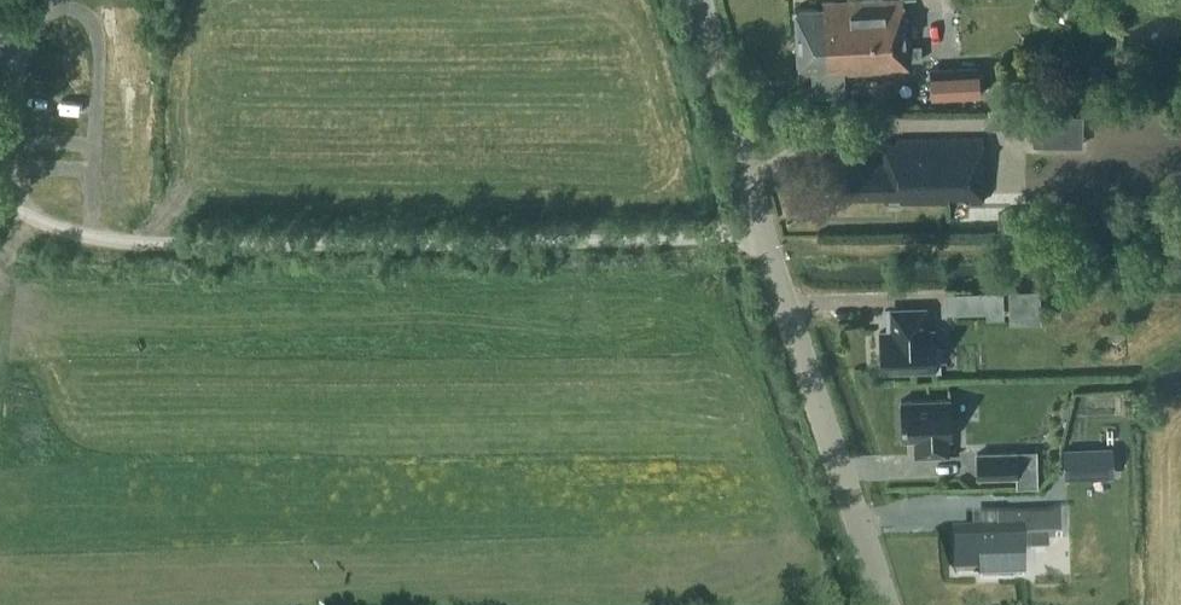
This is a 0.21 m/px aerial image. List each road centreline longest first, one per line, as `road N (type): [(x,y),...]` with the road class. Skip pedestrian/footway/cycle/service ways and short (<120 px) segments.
road 1 (unclassified): [(885,604),(692,0)]

